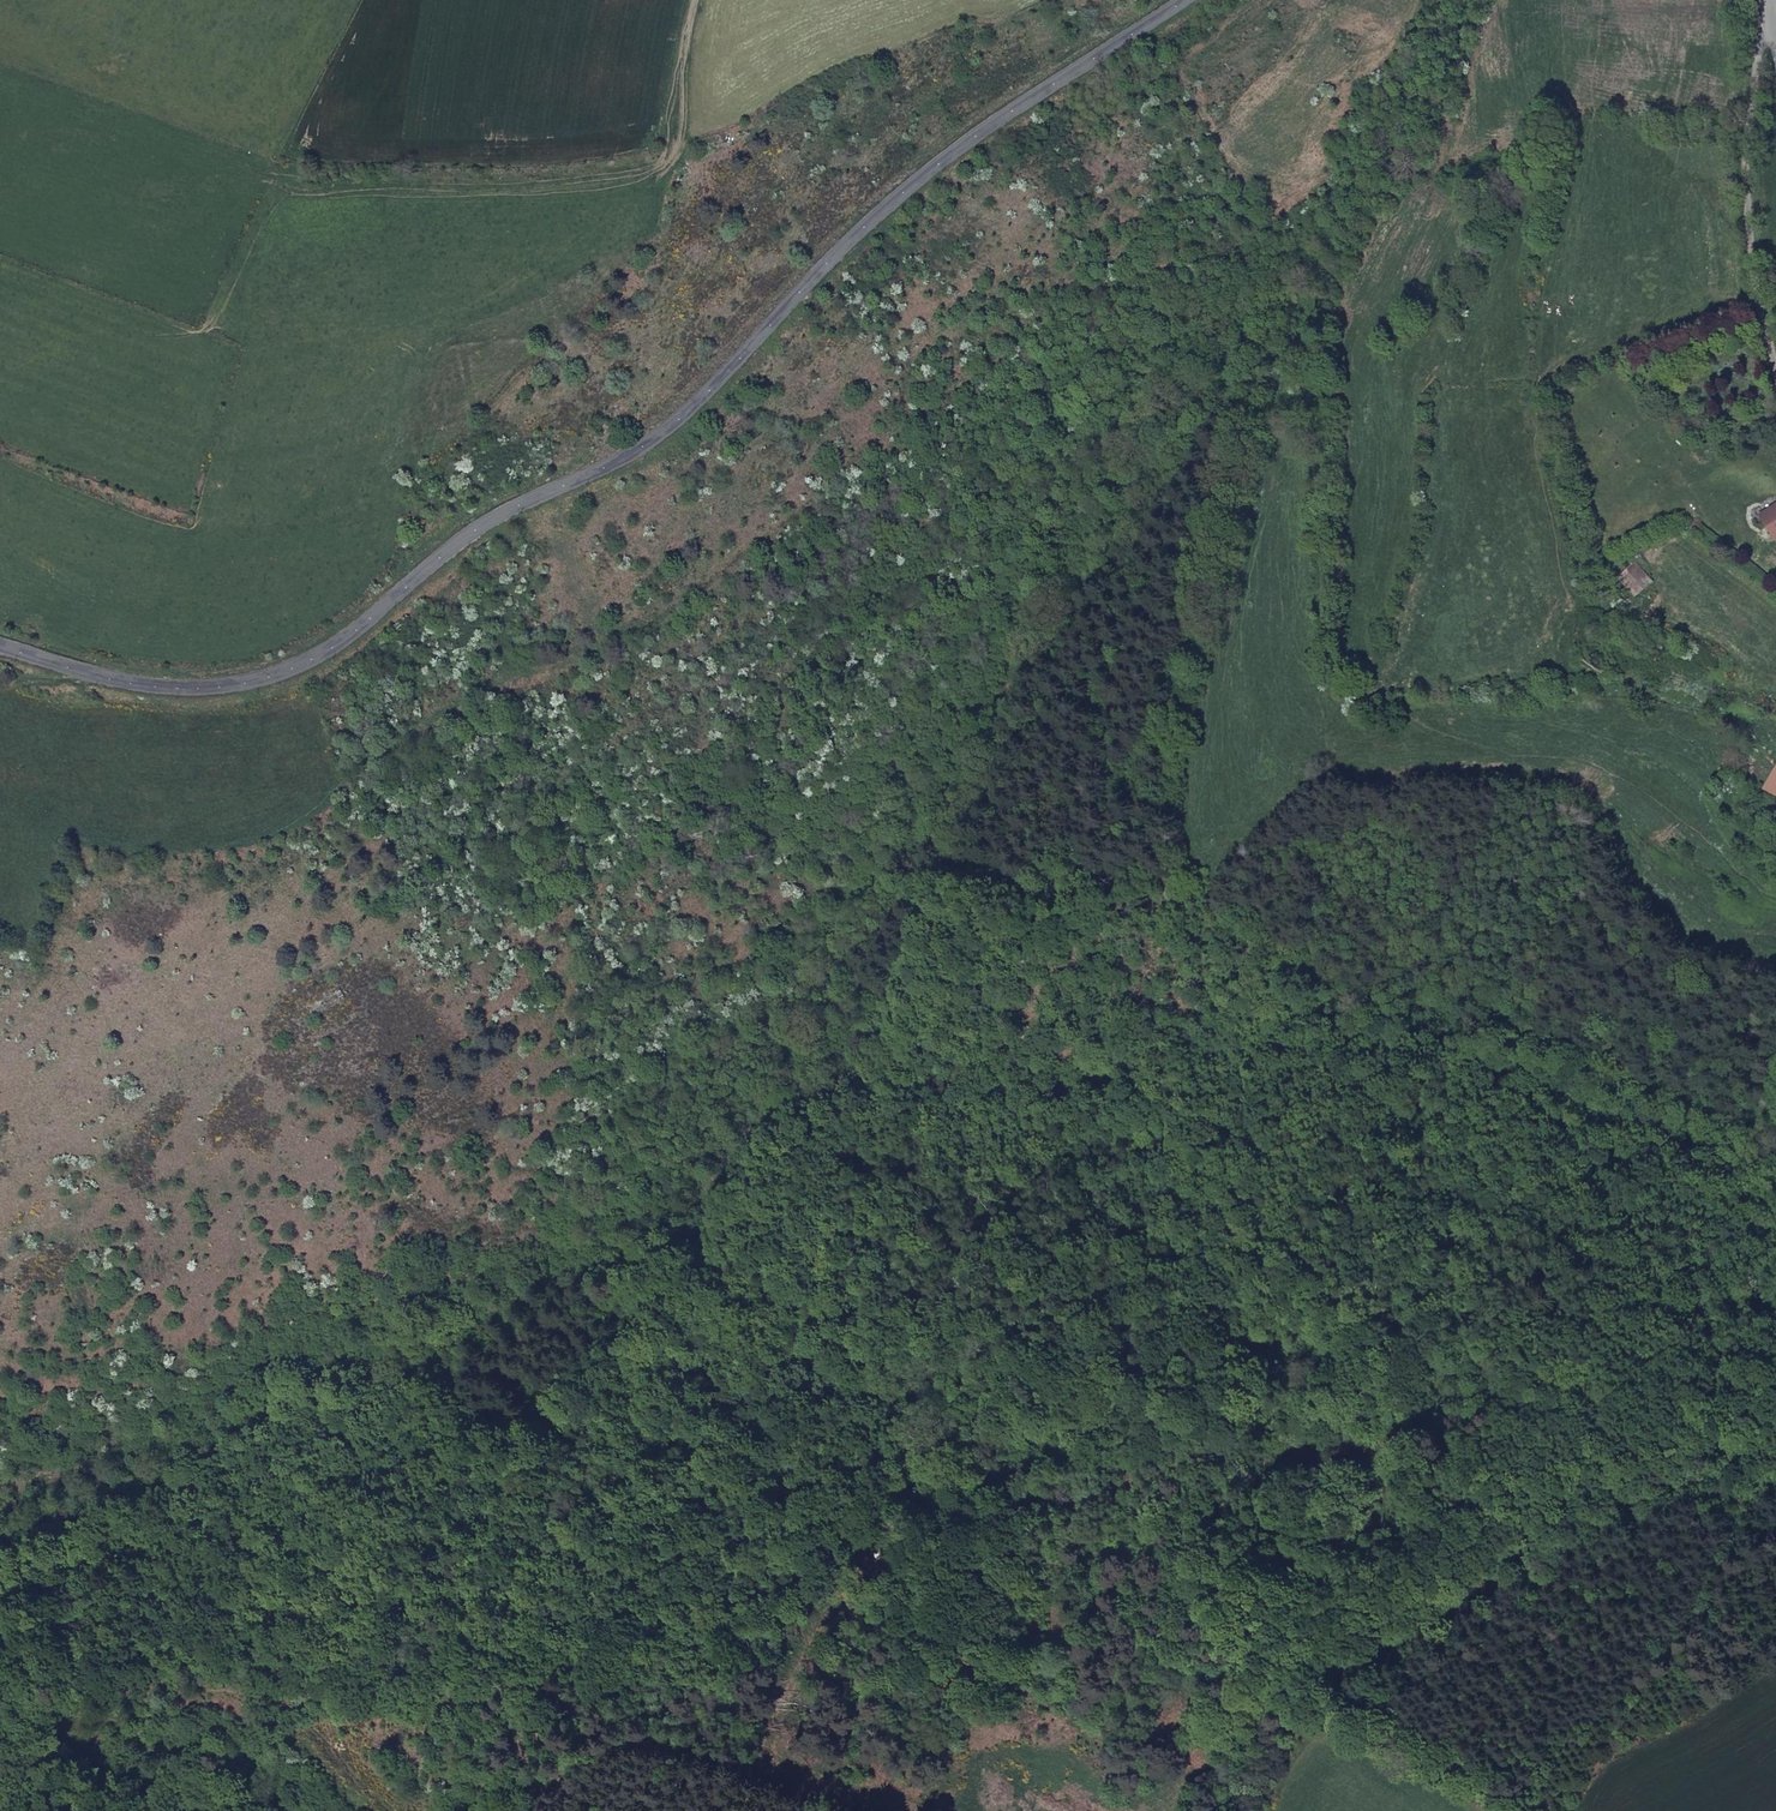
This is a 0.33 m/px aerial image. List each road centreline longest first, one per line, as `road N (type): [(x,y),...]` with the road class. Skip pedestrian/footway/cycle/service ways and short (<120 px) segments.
road 1 (tertiary): [(0,646),(181,689),(279,675),(333,646),(458,540),(634,452),(677,421),(839,249),(939,162),(1182,0)]
road 2 (track): [(1775,1458),(1669,1493),(1271,1701),(1216,1759),(1195,1810)]
road 3 (unclassified): [(1775,48),(1745,163),(1775,365)]

